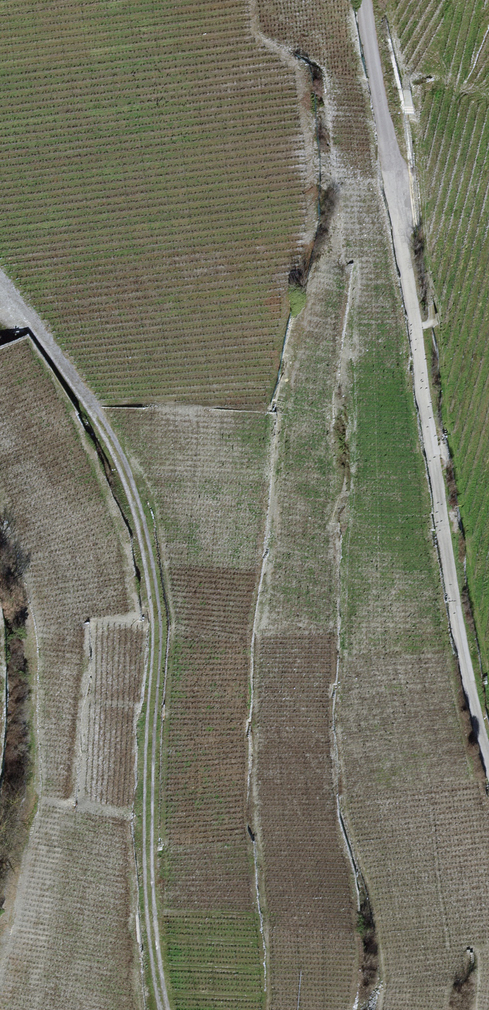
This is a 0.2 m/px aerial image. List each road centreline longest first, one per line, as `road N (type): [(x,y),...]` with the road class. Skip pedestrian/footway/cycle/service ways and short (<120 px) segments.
road 1 (track): [(175,1009),(150,952),(141,789),(163,607),(142,494),(86,372),(0,253)]
road 2 (unclassified): [(488,740),(468,661),(412,195),(365,0)]

